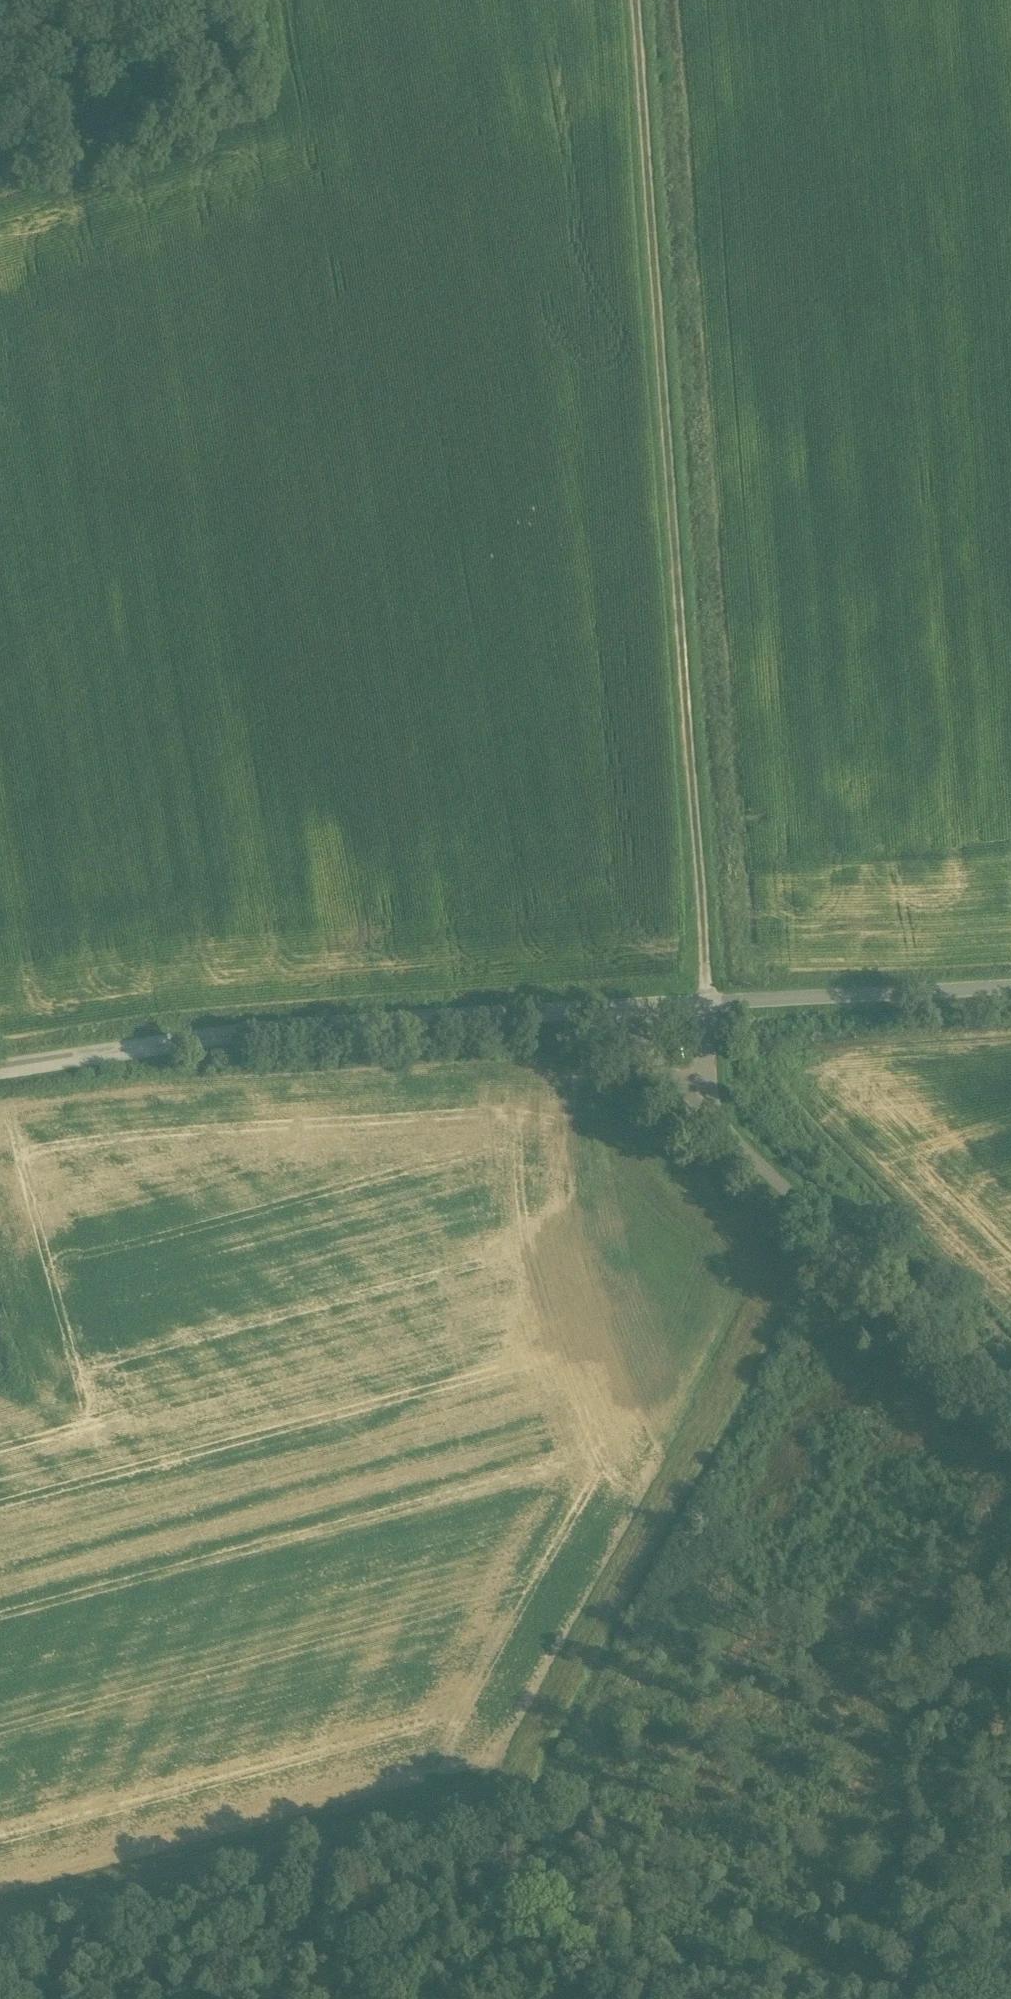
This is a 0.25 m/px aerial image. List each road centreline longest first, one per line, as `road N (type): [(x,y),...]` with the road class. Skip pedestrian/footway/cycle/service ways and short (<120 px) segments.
road 1 (track): [(708,1005),(640,0)]
road 2 (unclassified): [(0,1069),(221,1035),(589,1010)]
road 3 (unclassified): [(708,1005),(710,1071),(726,1141),(1010,1402)]
road 4 (unclassified): [(1010,987),(708,1005)]

